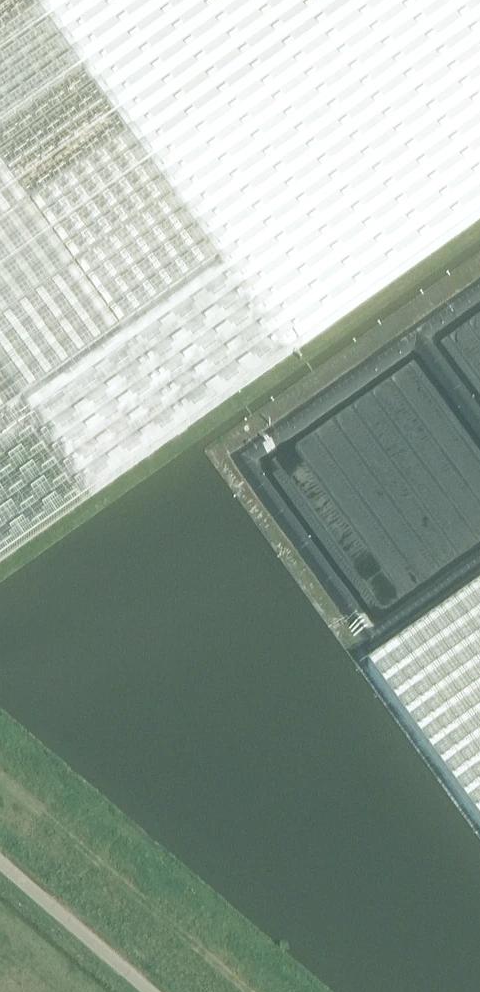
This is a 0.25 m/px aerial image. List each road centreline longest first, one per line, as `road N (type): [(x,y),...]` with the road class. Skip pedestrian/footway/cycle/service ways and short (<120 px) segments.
road 1 (track): [(243,991),(0,784)]

